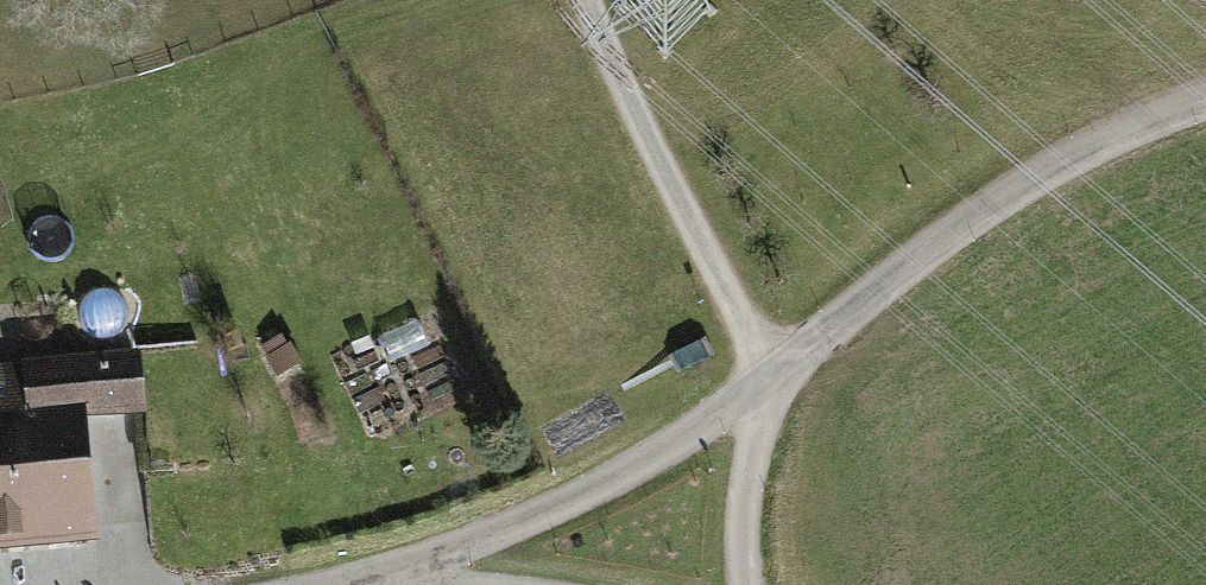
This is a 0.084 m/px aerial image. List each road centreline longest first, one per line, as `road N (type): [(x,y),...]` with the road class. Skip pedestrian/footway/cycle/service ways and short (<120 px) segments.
road 1 (unclassified): [(771,378),(986,207),(1100,141),(1205,101)]
road 2 (unclassified): [(388,580),(662,452),(771,378)]
road 3 (track): [(582,0),(771,378)]
road 4 (unclassified): [(747,584),(749,475),(771,378)]

